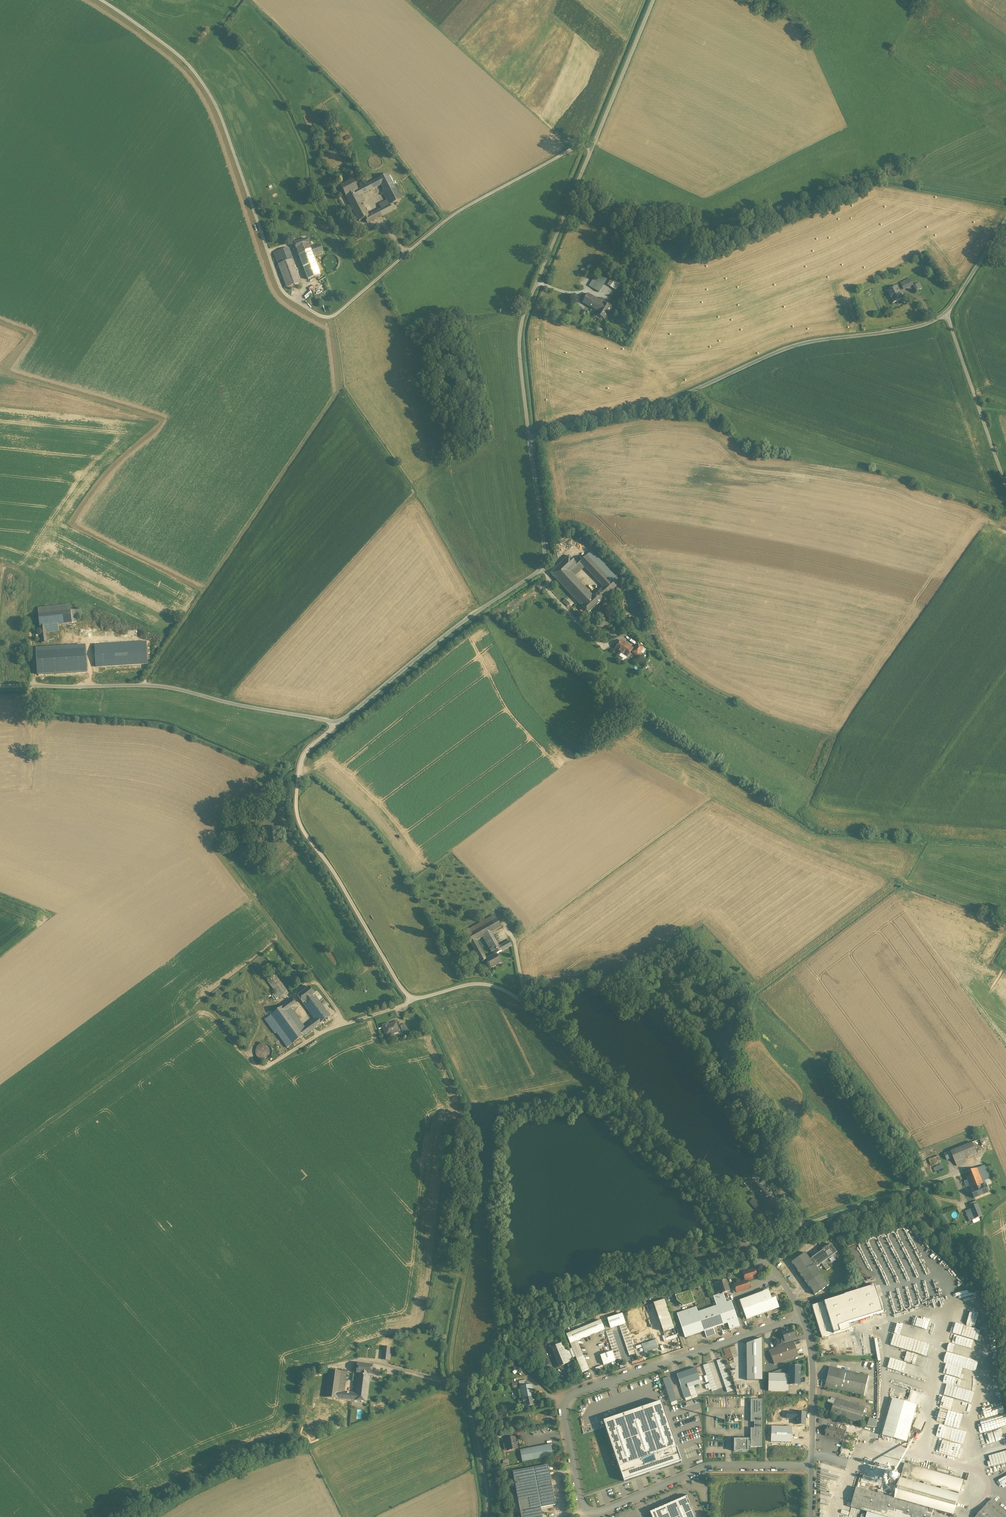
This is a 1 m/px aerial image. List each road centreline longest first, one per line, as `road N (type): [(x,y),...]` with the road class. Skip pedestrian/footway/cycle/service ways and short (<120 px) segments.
road 1 (tertiary): [(338,722),(542,566),(527,442),(689,392),(798,344),(949,316)]
road 2 (unclassified): [(751,1242),(515,995),(480,982),(421,997),(403,990),(300,825),(303,758),(338,722)]
road 3 (unclassified): [(93,0),(167,48),(211,93),(281,292),(329,320),(448,217),(593,142)]
road 4 (unclassified): [(802,1316),(577,1392),(564,1411),(581,1502),(591,1511),(706,1467),(811,1466)]
road 5 (track): [(527,442),(521,322),(653,0)]
road 6 (residential): [(751,1242),(520,1317),(494,1333),(467,1385),(486,1516)]
road 7 (tertiary): [(0,685),(144,685),(338,722)]
road 8 (track): [(123,1516),(150,1494),(290,1435),(307,1373),(362,1361),(385,1366)]
road 9 (residential): [(1005,483),(949,316)]
road 10 (unclassified): [(811,1466),(812,1364),(802,1316)]

